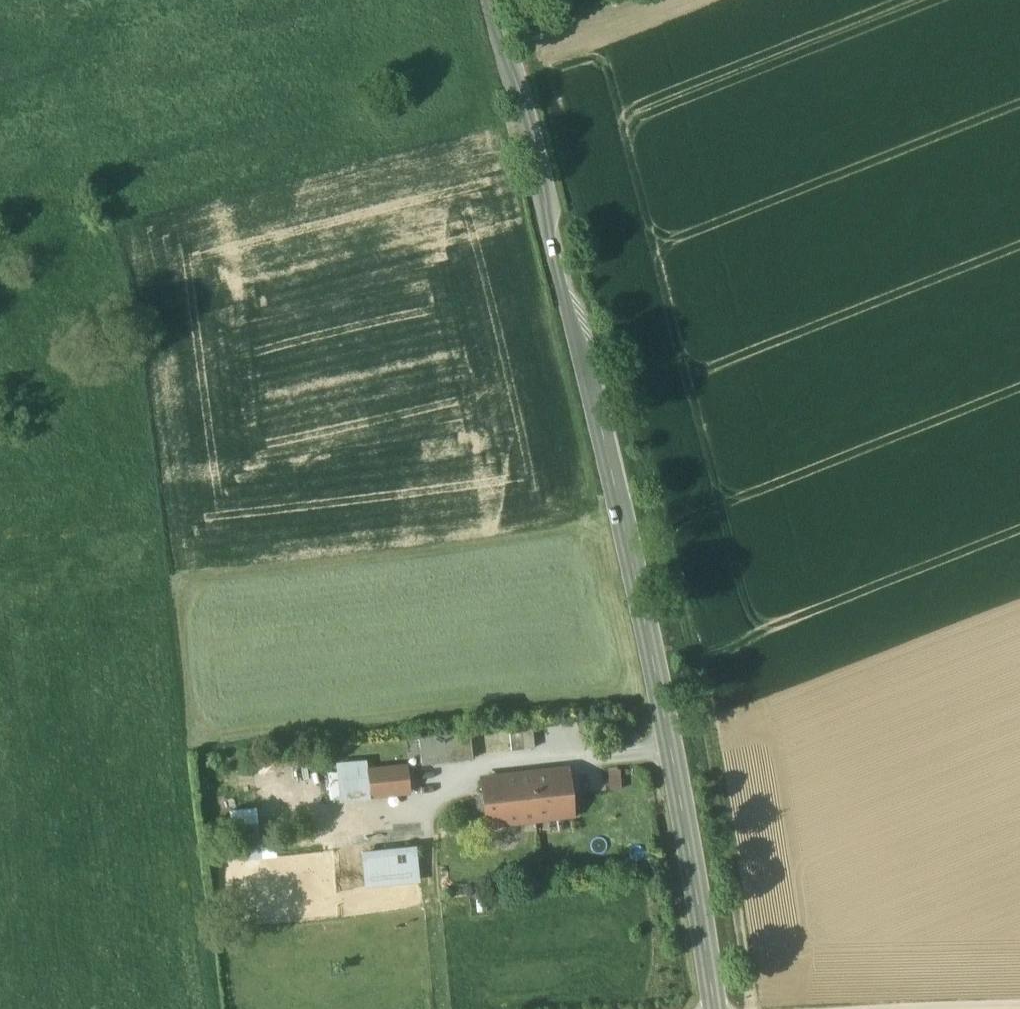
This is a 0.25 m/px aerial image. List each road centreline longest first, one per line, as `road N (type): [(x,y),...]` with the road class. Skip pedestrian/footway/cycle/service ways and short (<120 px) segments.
road 1 (tertiary): [(497,0),(655,667),(715,1008)]

